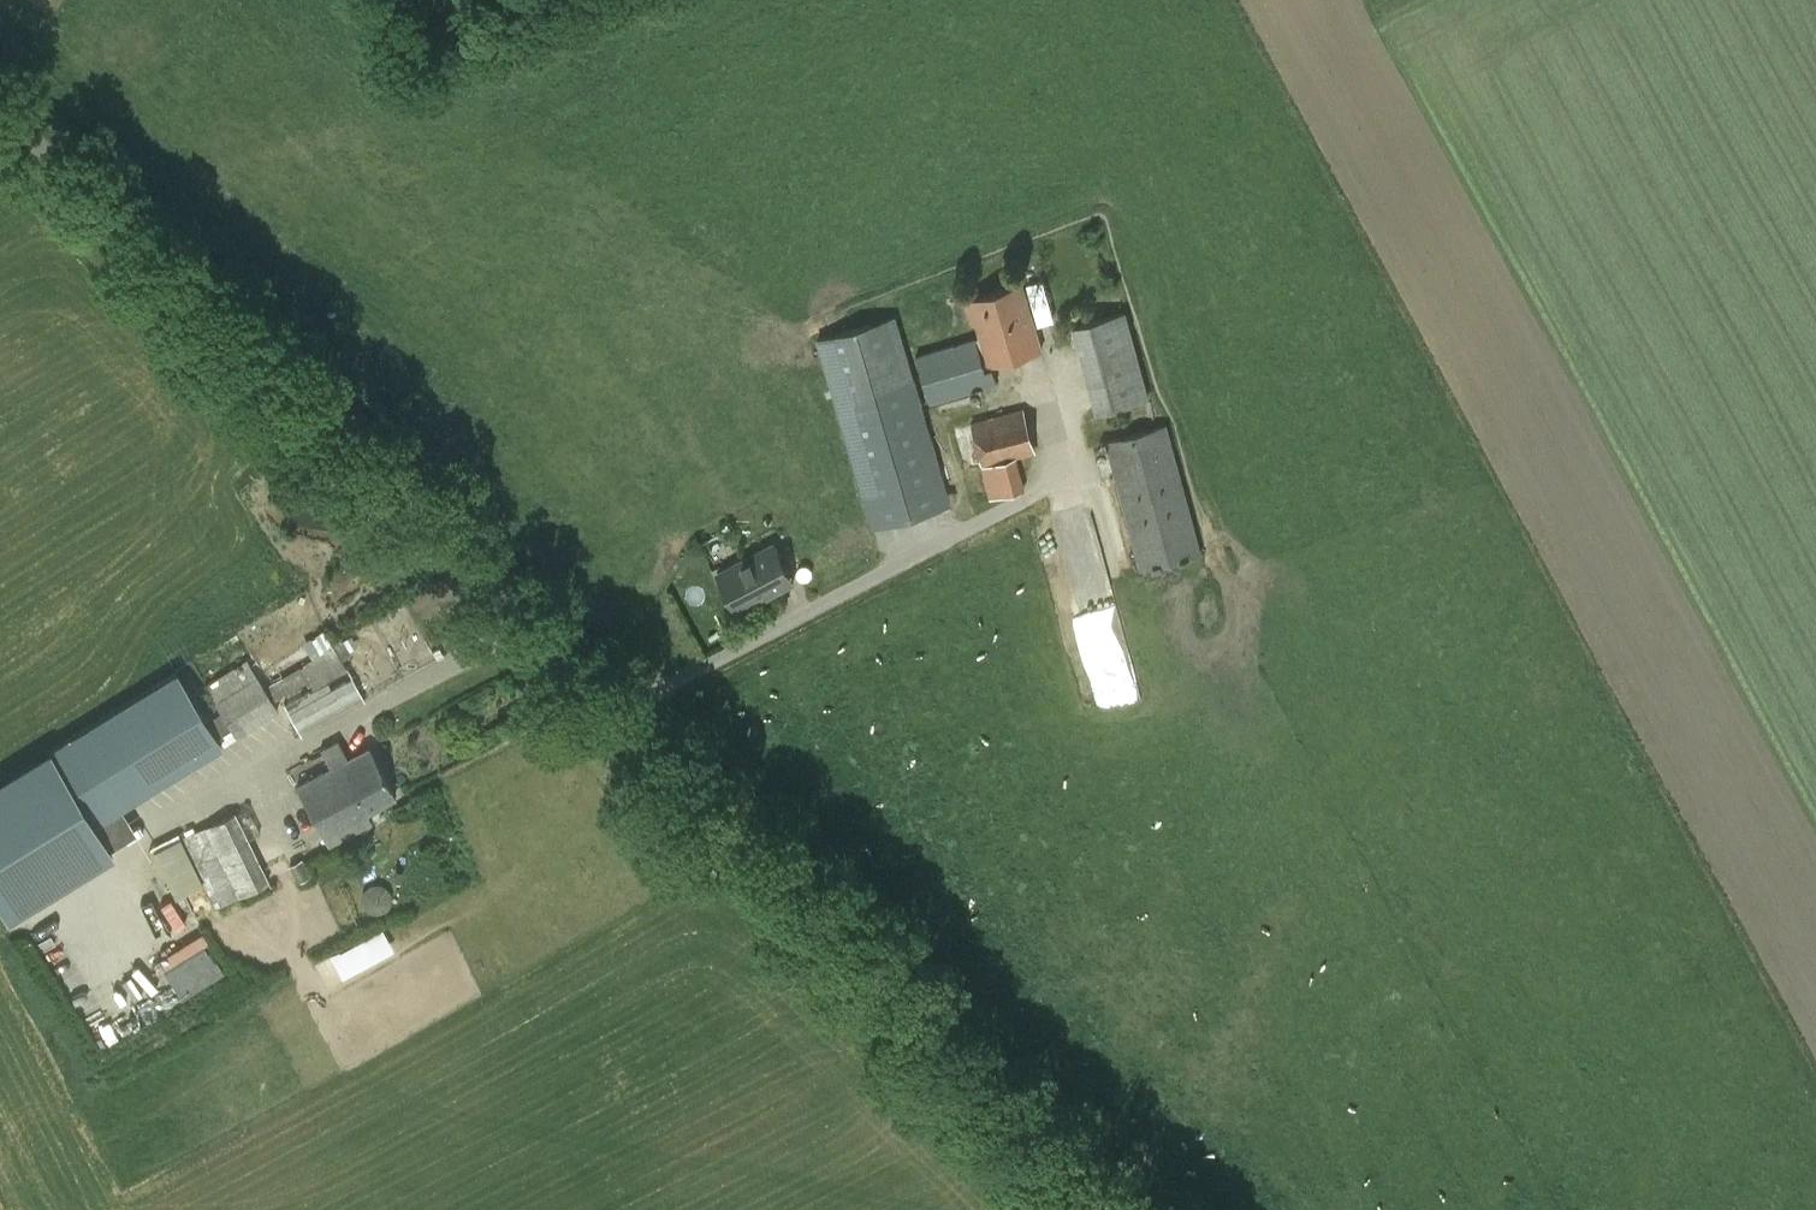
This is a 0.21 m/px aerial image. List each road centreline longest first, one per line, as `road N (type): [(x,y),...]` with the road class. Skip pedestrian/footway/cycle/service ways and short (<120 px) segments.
road 1 (unclassified): [(1123,1209),(0,103)]

